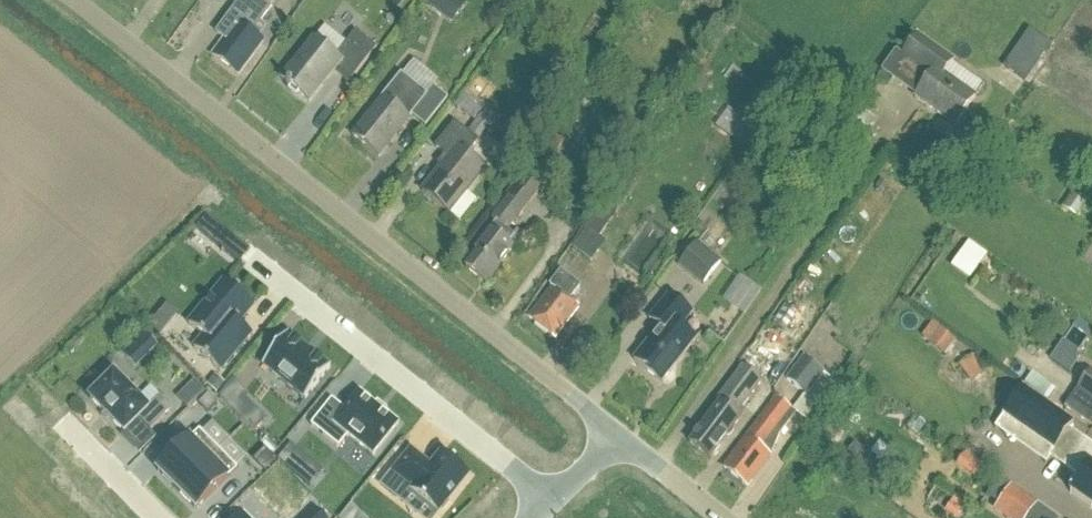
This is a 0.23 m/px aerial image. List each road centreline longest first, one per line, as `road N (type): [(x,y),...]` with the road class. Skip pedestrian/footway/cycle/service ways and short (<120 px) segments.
road 1 (unclassified): [(618,433),(79,0)]
road 2 (residential): [(554,502),(258,265)]
road 3 (unclassified): [(722,517),(618,433)]
road 4 (residential): [(156,517),(68,426)]

